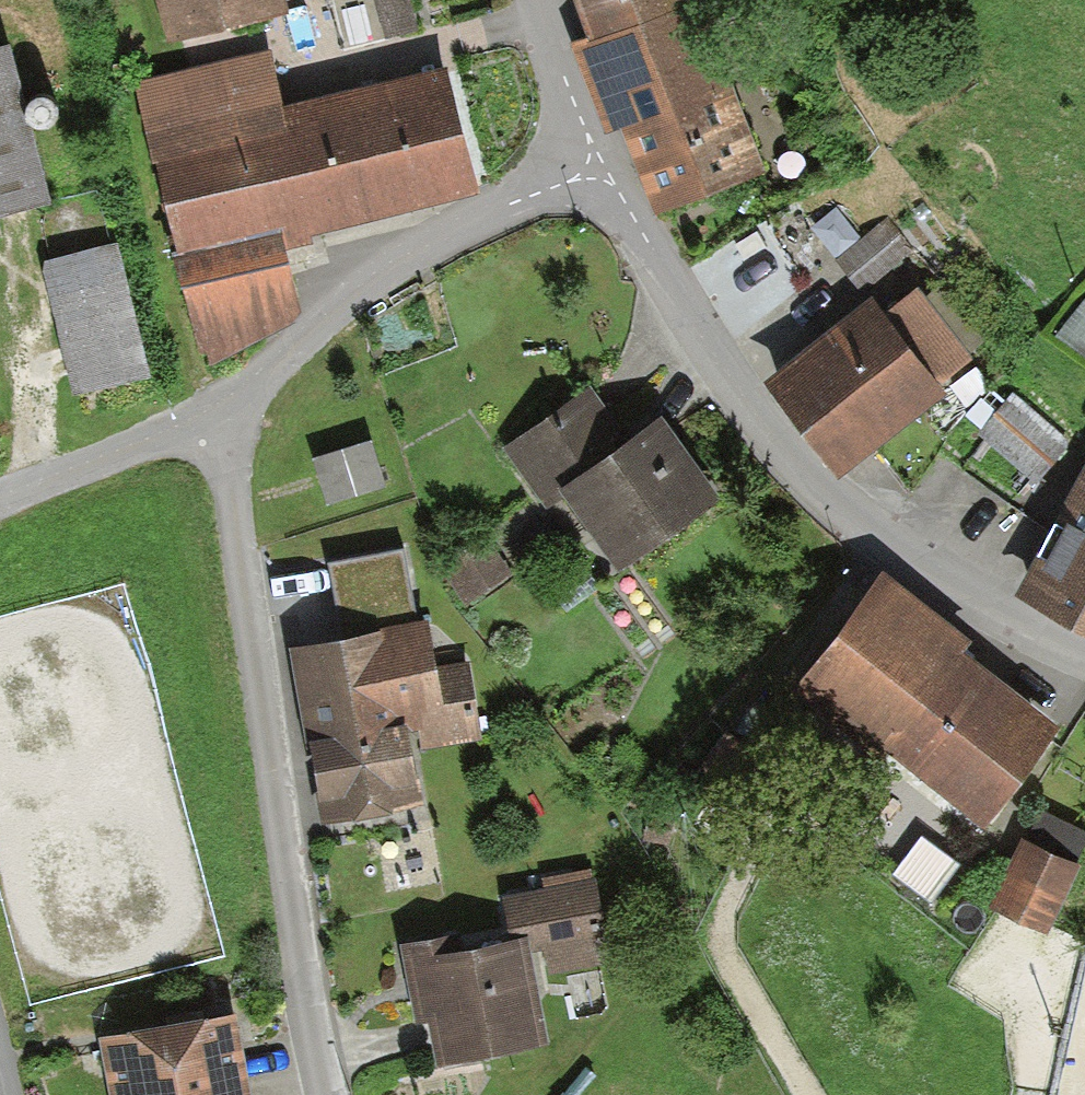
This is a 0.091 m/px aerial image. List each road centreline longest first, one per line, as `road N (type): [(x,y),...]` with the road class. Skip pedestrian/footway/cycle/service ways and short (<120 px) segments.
road 1 (residential): [(604,166),(735,391),(850,515),(977,603),(1084,656)]
road 2 (residential): [(210,414),(231,489),(262,782),(324,1094)]
road 3 (residential): [(210,414),(365,288),(489,218),(604,166)]
road 4 (residential): [(0,493),(210,414)]
road 5 (residential): [(544,0),(604,166)]

